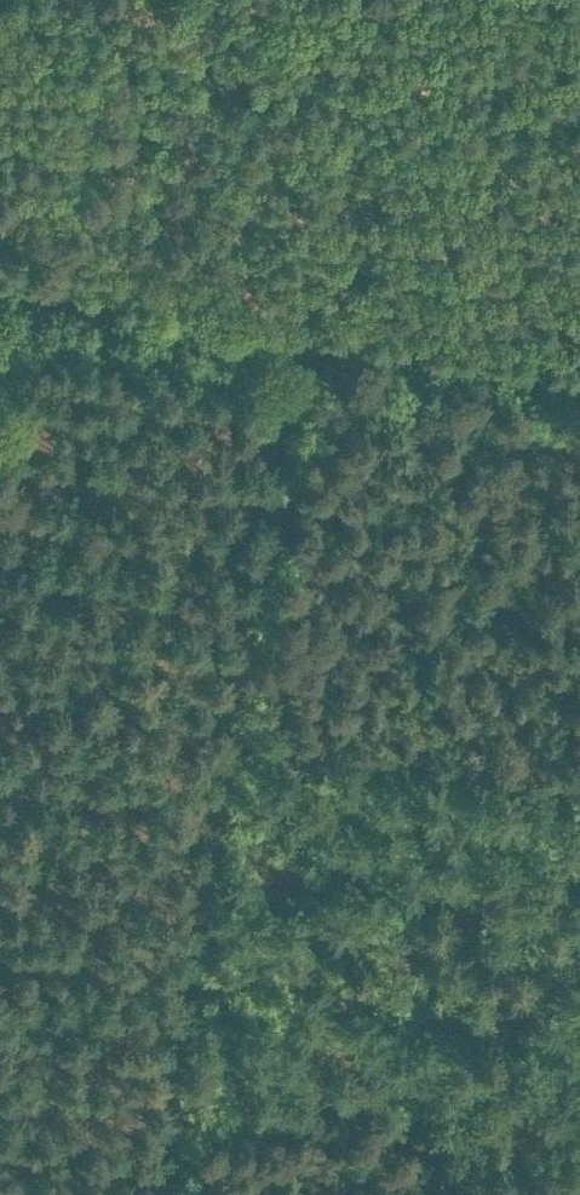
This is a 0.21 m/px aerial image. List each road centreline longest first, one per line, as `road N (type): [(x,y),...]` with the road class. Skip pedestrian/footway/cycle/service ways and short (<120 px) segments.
road 1 (track): [(579,385),(0,284)]

